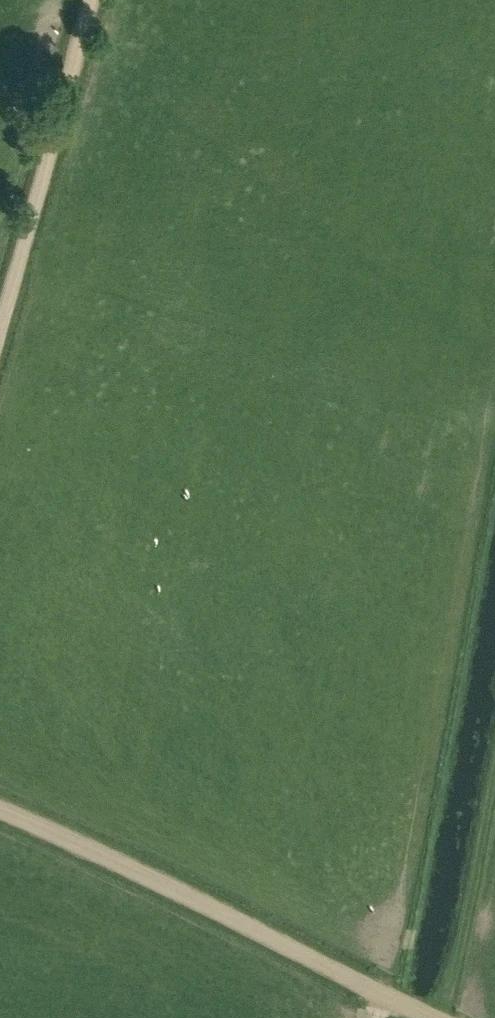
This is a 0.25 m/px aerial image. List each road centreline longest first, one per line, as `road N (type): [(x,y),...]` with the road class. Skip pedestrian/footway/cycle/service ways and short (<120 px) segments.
road 1 (track): [(398,1002),(0,807)]
road 2 (track): [(0,343),(95,0)]

